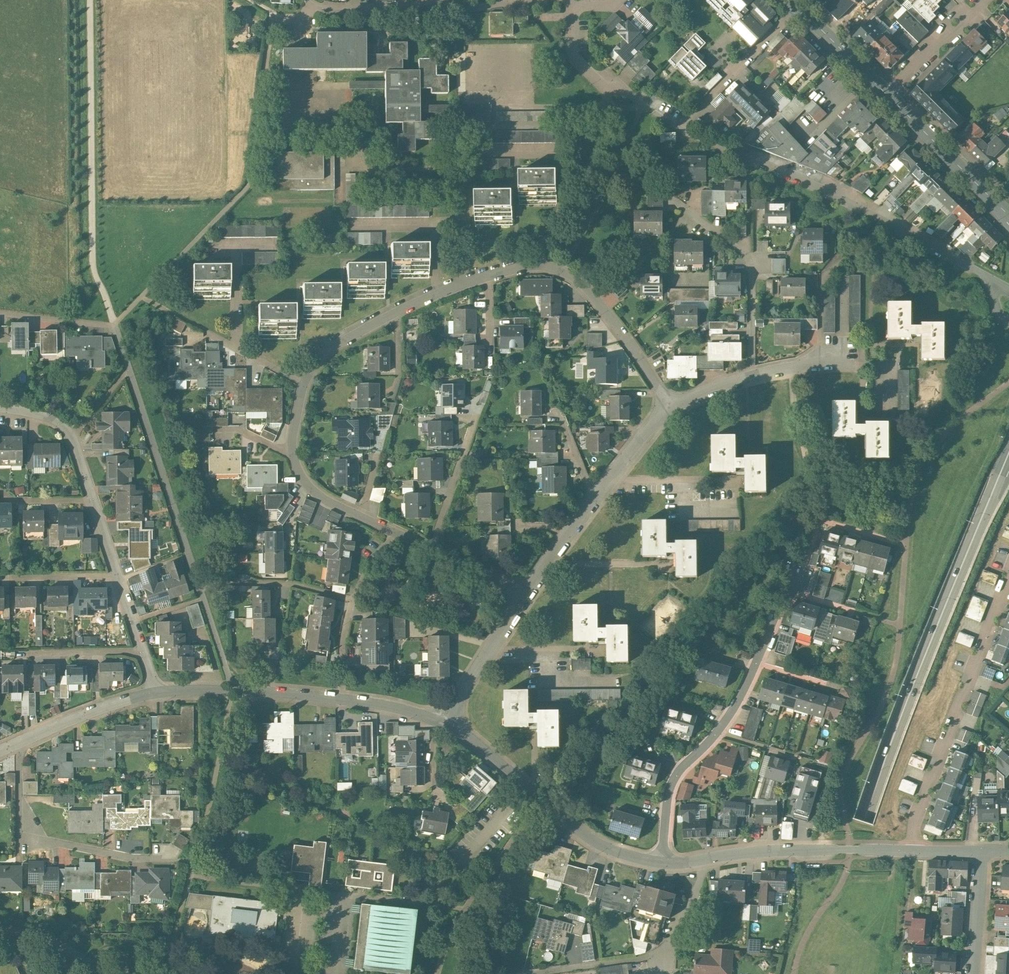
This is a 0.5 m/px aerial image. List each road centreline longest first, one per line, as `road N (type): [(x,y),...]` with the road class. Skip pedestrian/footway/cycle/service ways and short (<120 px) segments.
road 1 (residential): [(398,533),(322,497),(304,476),(294,436),(314,367),(353,335),(435,294),(524,267),(563,272),(593,296),(671,406)]
road 2 (primary): [(1008,459),(910,690),(823,973)]
road 3 (residential): [(584,0),(573,33),(582,63),(623,93),(850,198),(986,278)]
road 4 (residential): [(154,692),(70,438),(55,423),(0,410)]
road 5 (residential): [(663,863),(676,779),(733,711),(783,595),(798,581)]
road 6 (residential): [(915,851),(915,822),(1008,580)]
road 7 (residential): [(446,721),(599,845),(663,863)]
road 8 (residential): [(16,743),(21,835),(174,860)]
road 9 (residential): [(525,594),(671,406)]
road 10 (residential): [(705,860),(665,955),(534,973)]
road 11 (residential): [(705,860),(763,851),(915,851)]
road 12 (residential): [(751,375),(752,268),(747,254),(688,212)]
road 13 (residential): [(154,692),(345,700)]
road 14 (residential): [(398,533),(370,566),(348,615),(345,700)]
road 15 (primary): [(890,91),(1008,217)]
road 16 (residential): [(446,721),(525,594)]
road 17 (residential): [(16,743),(154,692)]
road 18 (residential): [(525,594),(398,533)]
road 19 (residential): [(984,0),(890,91)]
road 20 (primary): [(797,0),(890,91)]
road 21 (residential): [(432,9),(335,9),(308,0)]
road 22 (residential): [(982,851),(973,973)]

